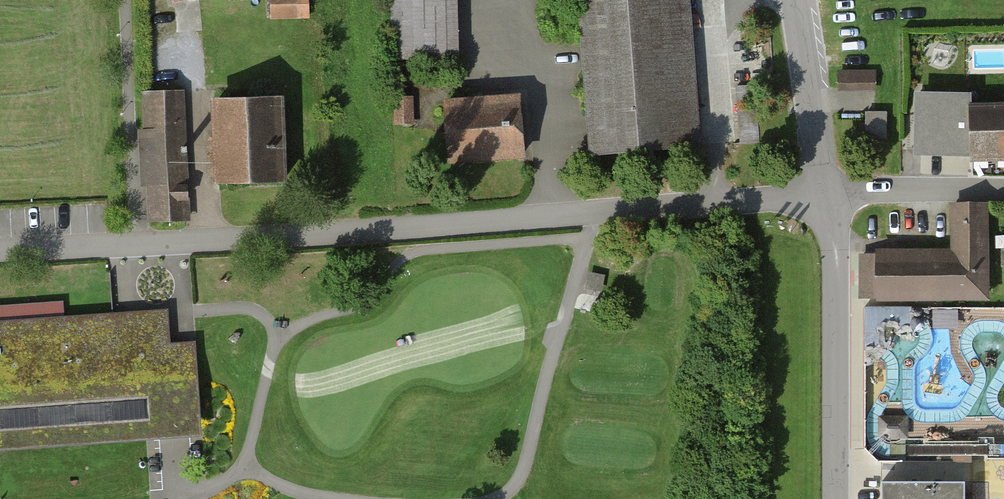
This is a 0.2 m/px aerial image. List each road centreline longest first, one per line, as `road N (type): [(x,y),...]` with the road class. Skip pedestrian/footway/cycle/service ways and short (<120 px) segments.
road 1 (residential): [(825,194),(0,252)]
road 2 (residential): [(837,498),(837,259),(825,194)]
road 3 (residential): [(825,194),(794,0)]
road 4 (residential): [(1003,195),(825,194)]

